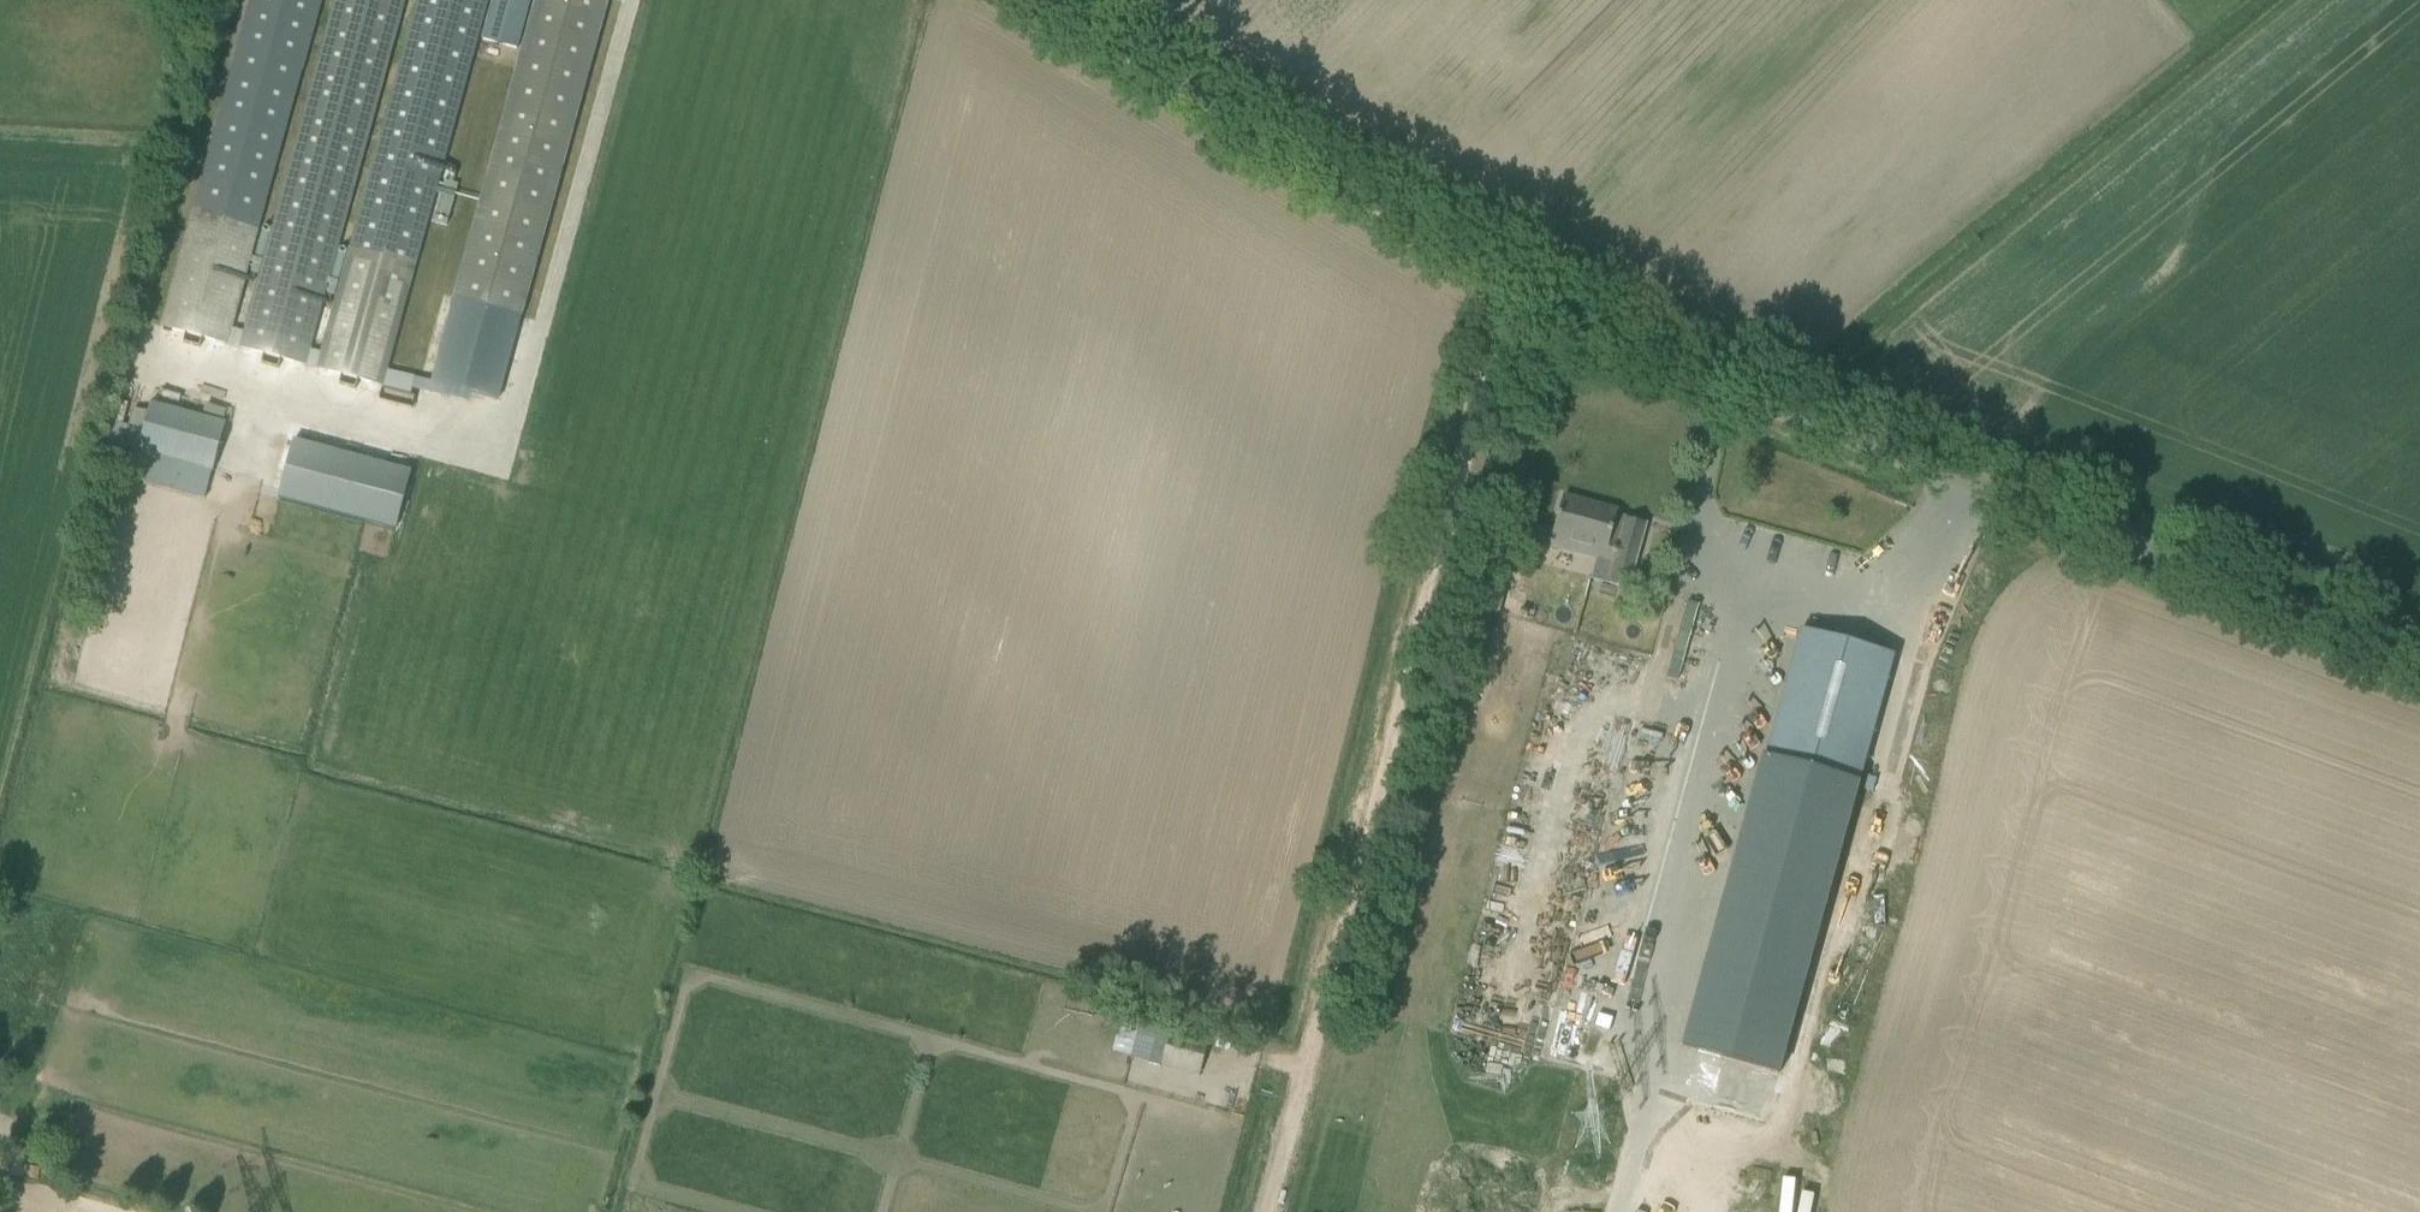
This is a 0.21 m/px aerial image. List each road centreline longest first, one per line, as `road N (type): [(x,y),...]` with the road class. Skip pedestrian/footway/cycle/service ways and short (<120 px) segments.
road 1 (unclassified): [(2419,661),(1758,416),(1617,346),(1045,0)]
road 2 (track): [(1247,1211),(1479,264)]

